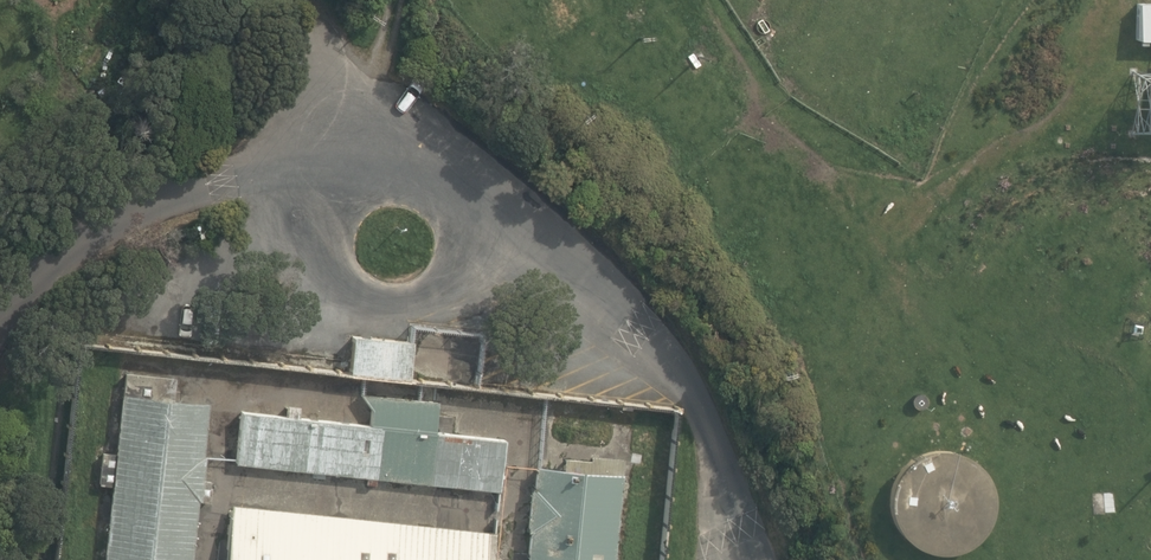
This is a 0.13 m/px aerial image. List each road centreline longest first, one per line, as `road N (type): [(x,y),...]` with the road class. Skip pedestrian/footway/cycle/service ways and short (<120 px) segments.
road 1 (residential): [(750,559),(735,533),(704,408),(676,358),(589,267),(442,178),(323,157)]
road 2 (unclassified): [(0,320),(42,272),(118,215),(263,167),(323,157)]

